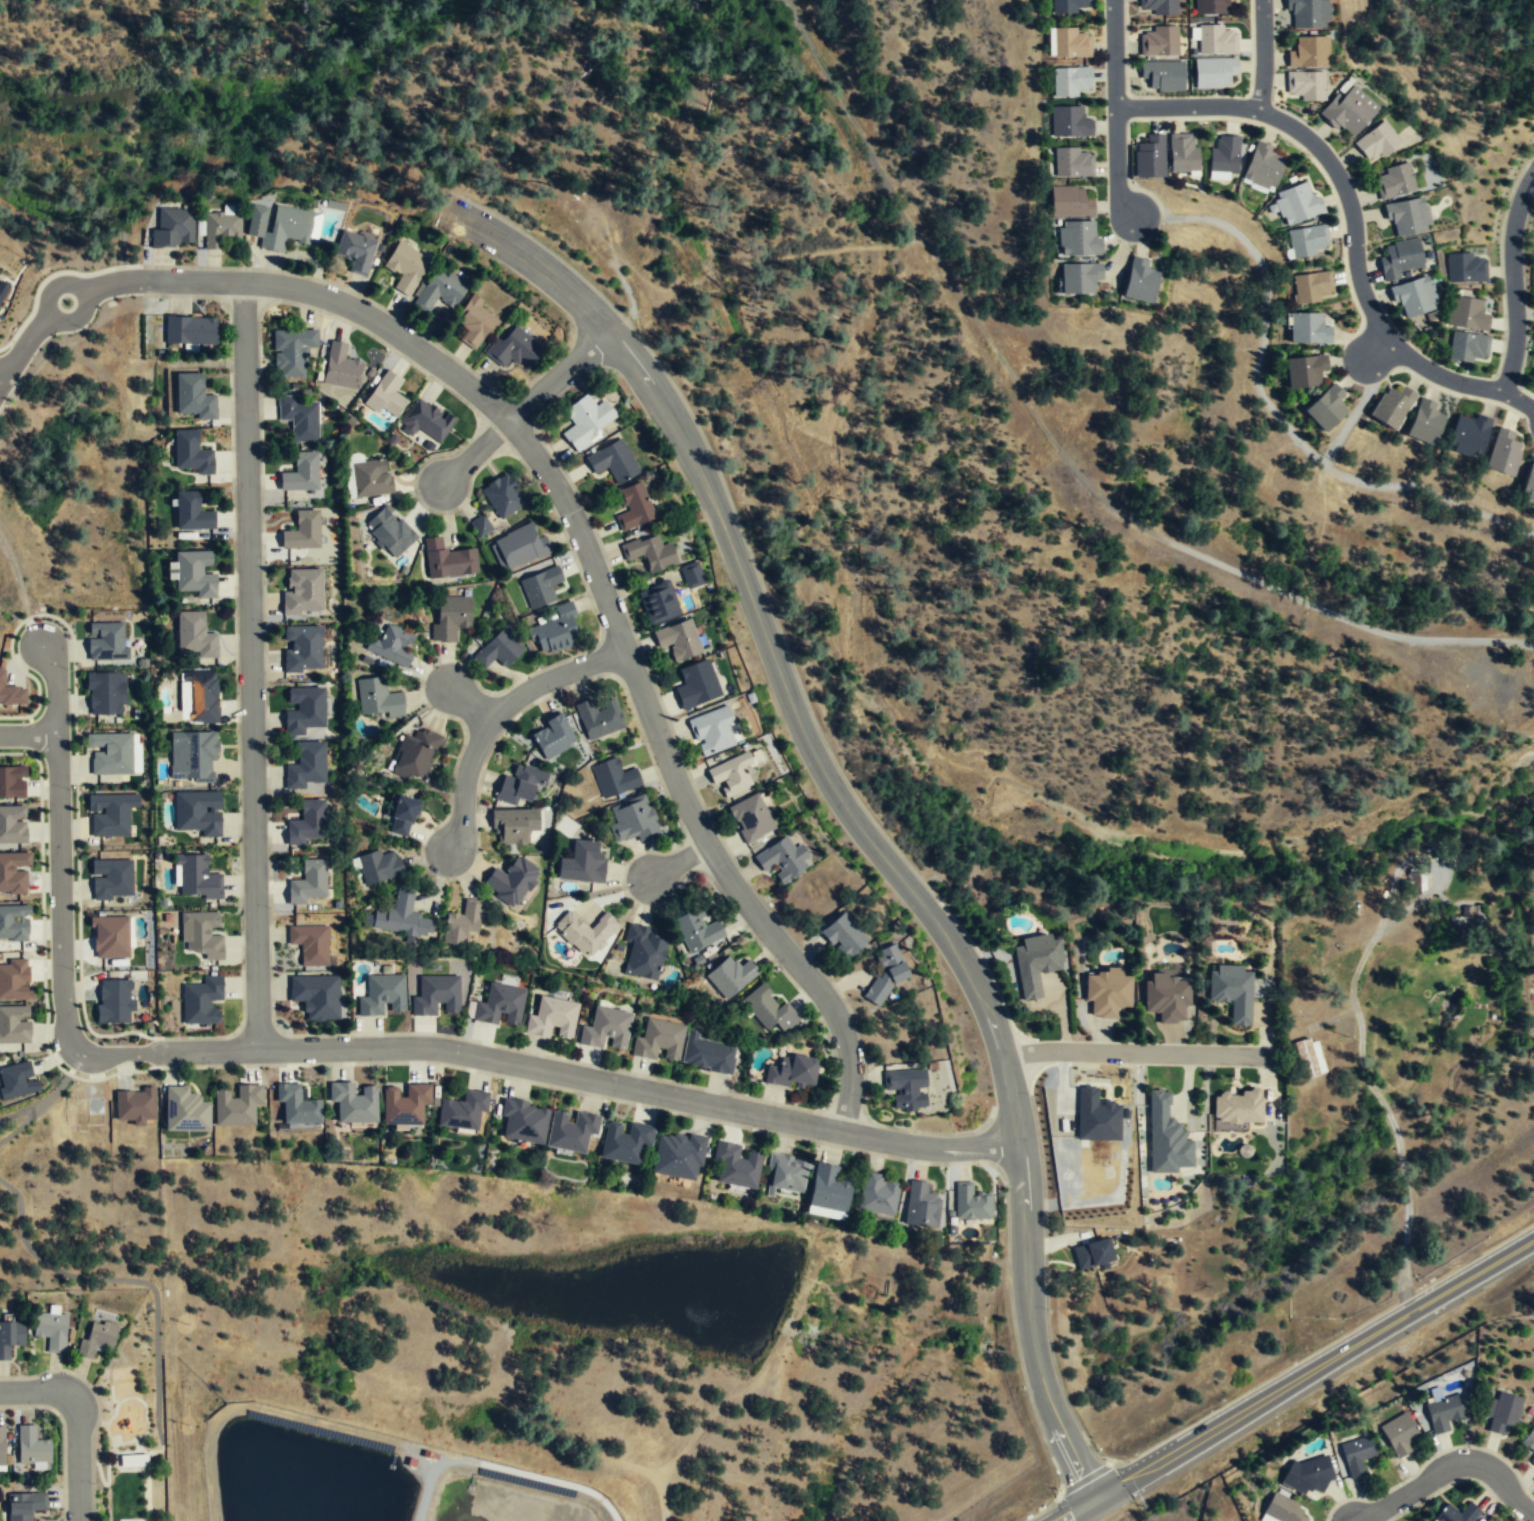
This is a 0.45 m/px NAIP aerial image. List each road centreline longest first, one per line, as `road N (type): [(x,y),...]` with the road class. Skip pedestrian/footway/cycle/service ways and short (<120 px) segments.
road 1 (track): [(786,0),(873,161),(1038,422),(1093,494),(1169,542),(1364,628),(1403,638),(1533,645)]
road 2 (residential): [(1003,1054),(956,953),(849,814),(808,746),(710,496),(647,380),(555,279),(447,210)]
road 3 (residential): [(1020,1146),(895,1143),(420,1046),(102,1054),(76,1048)]
road 4 (residential): [(841,1132),(851,1060),(837,1016),(708,846),(574,520),(510,422)]
road 5 (residential): [(243,280),(258,1050)]
road 6 (secondary): [(1122,1485),(1533,1239)]
road 7 (residential): [(1099,1499),(1060,1425),(1032,1343),(1020,1146),(1003,1054)]
road 8 (residential): [(42,647),(53,667),(62,993),(76,1048)]
road 9 (residential): [(1259,113),(1299,132),(1340,177),(1362,287),(1387,338),(1439,376),(1503,392)]
road 10 (track): [(923,240),(727,264),(671,290),(622,347)]
road 11 (residential): [(510,422),(403,338),(337,299),(243,280)]
road 12 (residential): [(624,646),(529,689),(489,721),(467,768),(449,850)]
road 13 (residential): [(0,383),(36,329),(89,290),(243,280)]
road 14 (residential): [(1003,1054),(1272,1056)]
road 15 (track): [(659,1486),(709,1420),(755,1384),(806,1279)]
road 16 (track): [(615,1520),(589,1492),(466,1460),(433,1469),(417,1520)]
road 17 (residential): [(1503,392),(1515,343),(1512,238),(1533,173)]
road 18 (residential): [(1113,0),(1118,198),(1135,217)]
road 19 (residential): [(1533,1515),(1495,1474),(1458,1461),(1362,1520)]
road 20 (track): [(664,1520),(659,1486),(646,1473),(557,1438)]
road 21 (residential): [(1114,107),(1259,113)]
road 22 (residential): [(610,332),(510,422)]
road 23 (residential): [(80,1520),(70,1394)]

